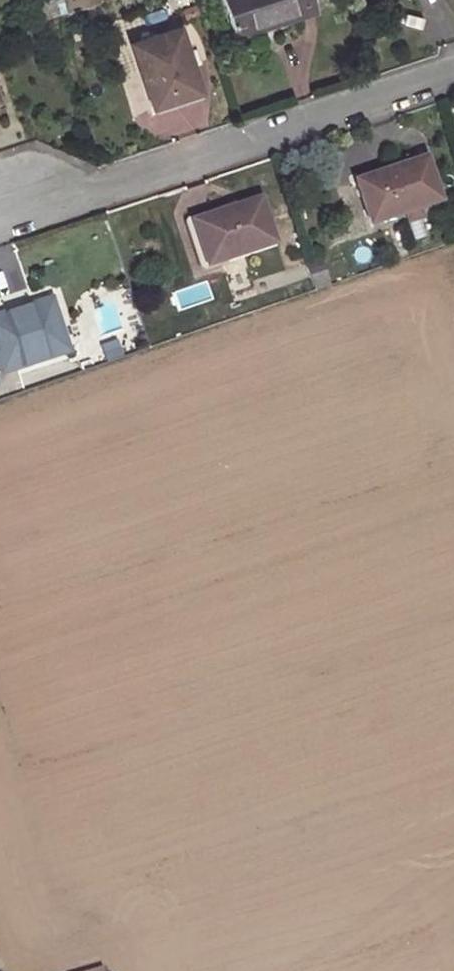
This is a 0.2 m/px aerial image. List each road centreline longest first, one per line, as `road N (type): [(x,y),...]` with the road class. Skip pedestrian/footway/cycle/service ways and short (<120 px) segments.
road 1 (residential): [(0,203),(88,192),(453,72)]

